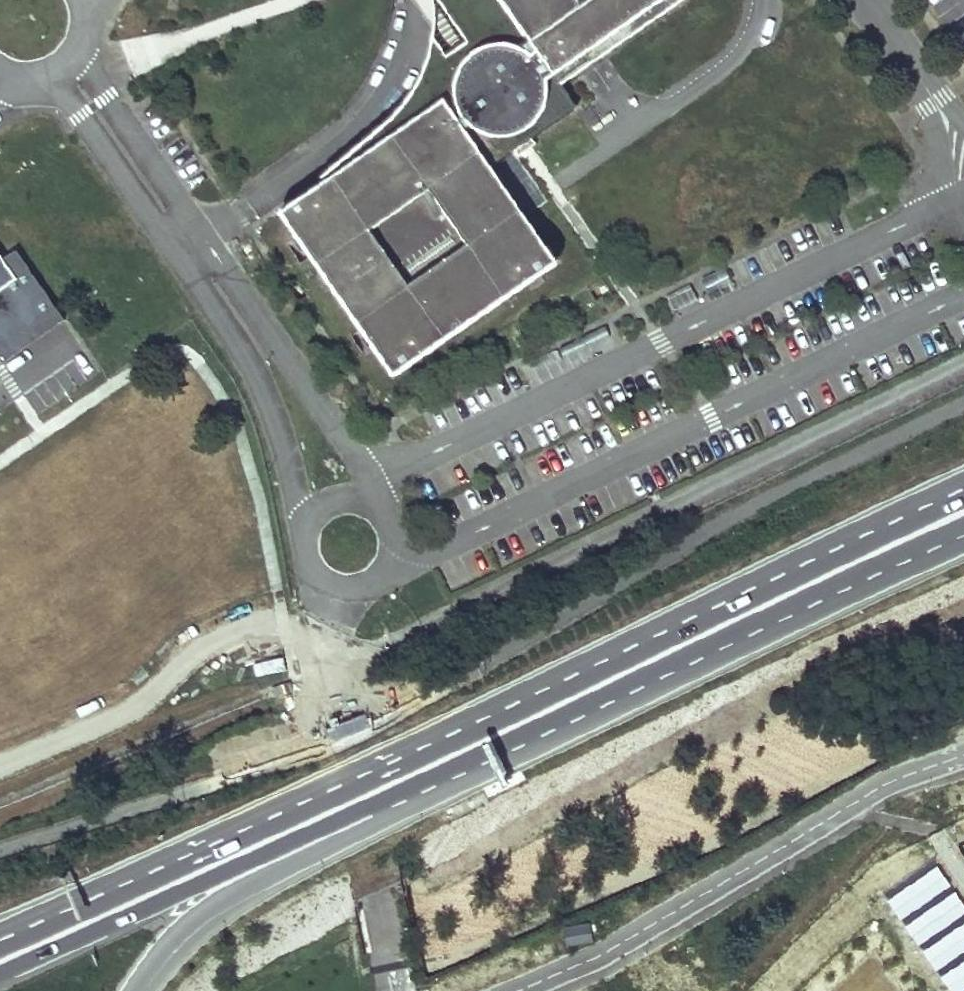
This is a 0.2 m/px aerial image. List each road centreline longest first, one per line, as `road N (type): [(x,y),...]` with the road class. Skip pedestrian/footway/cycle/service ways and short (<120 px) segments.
road 1 (primary): [(963,493),(340,790),(0,940)]
road 2 (primary): [(345,818),(771,617),(963,538)]
road 3 (unclassified): [(963,206),(933,211),(383,476),(367,503)]
road 4 (unclassified): [(393,549),(422,555),(963,295)]
road 5 (unclassified): [(363,502),(366,477),(345,436),(74,58)]
road 6 (unclassified): [(46,78),(72,100),(256,370),(307,524)]
road 7 (primary): [(0,969),(345,818)]
road 8 (primary): [(131,990),(181,927),(345,818)]
road 9 (unclassified): [(865,0),(963,146)]
road 10 (unclassified): [(307,524),(304,555),(334,587),(372,582),(393,549)]

